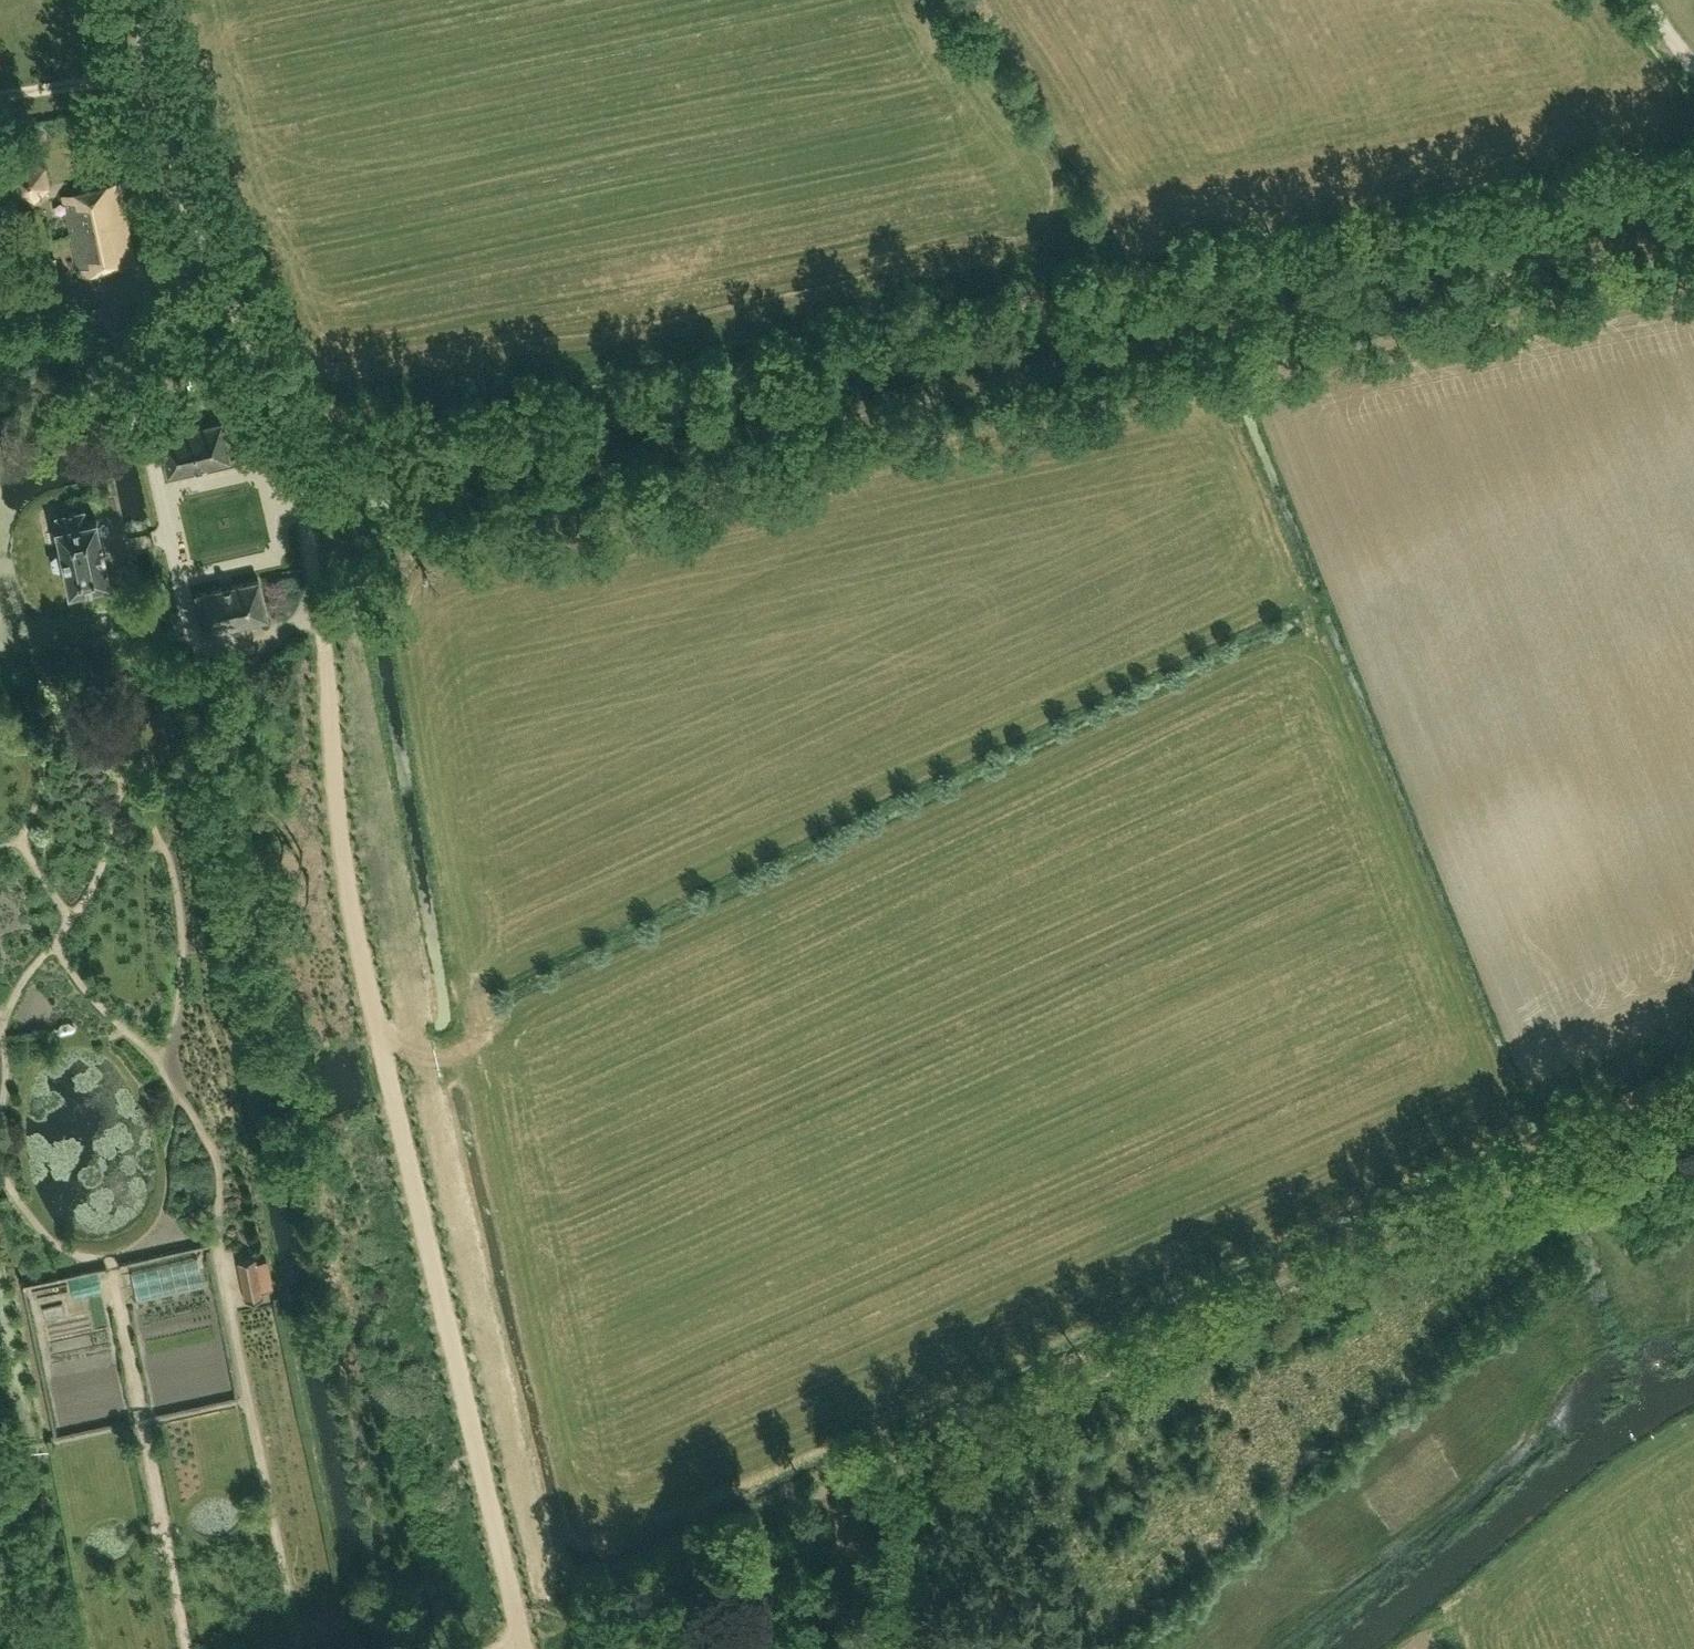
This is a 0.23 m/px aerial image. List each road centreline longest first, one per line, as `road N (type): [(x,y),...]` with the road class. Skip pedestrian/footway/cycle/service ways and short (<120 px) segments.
road 1 (track): [(307,521),(323,697),(307,835),(327,935),(521,1648)]

